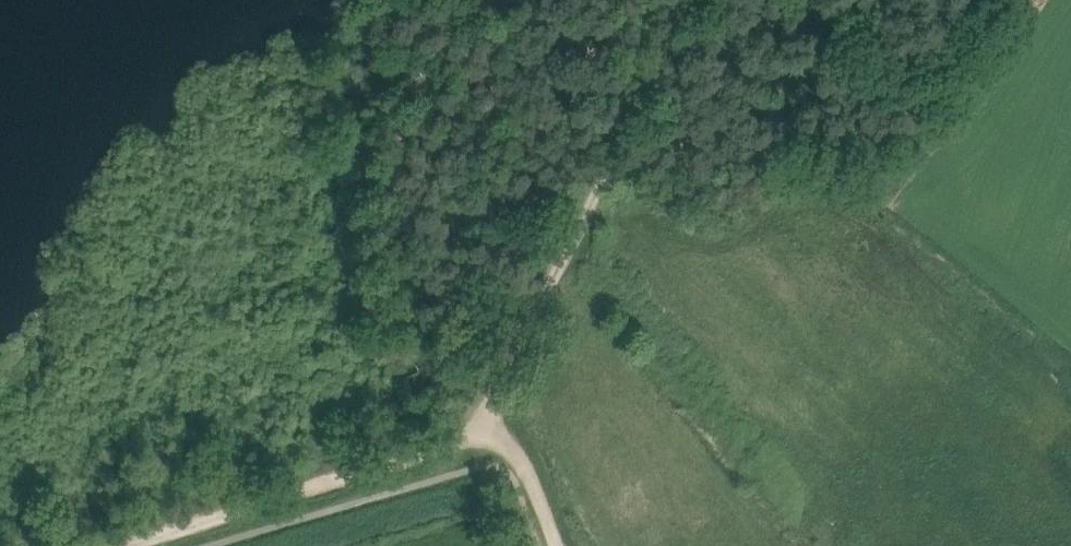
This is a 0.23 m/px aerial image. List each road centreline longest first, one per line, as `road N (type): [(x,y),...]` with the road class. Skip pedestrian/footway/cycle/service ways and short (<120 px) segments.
road 1 (track): [(486,418),(688,0)]
road 2 (track): [(102,545),(459,438),(486,418)]
road 3 (track): [(558,545),(519,451),(492,433),(486,418)]

